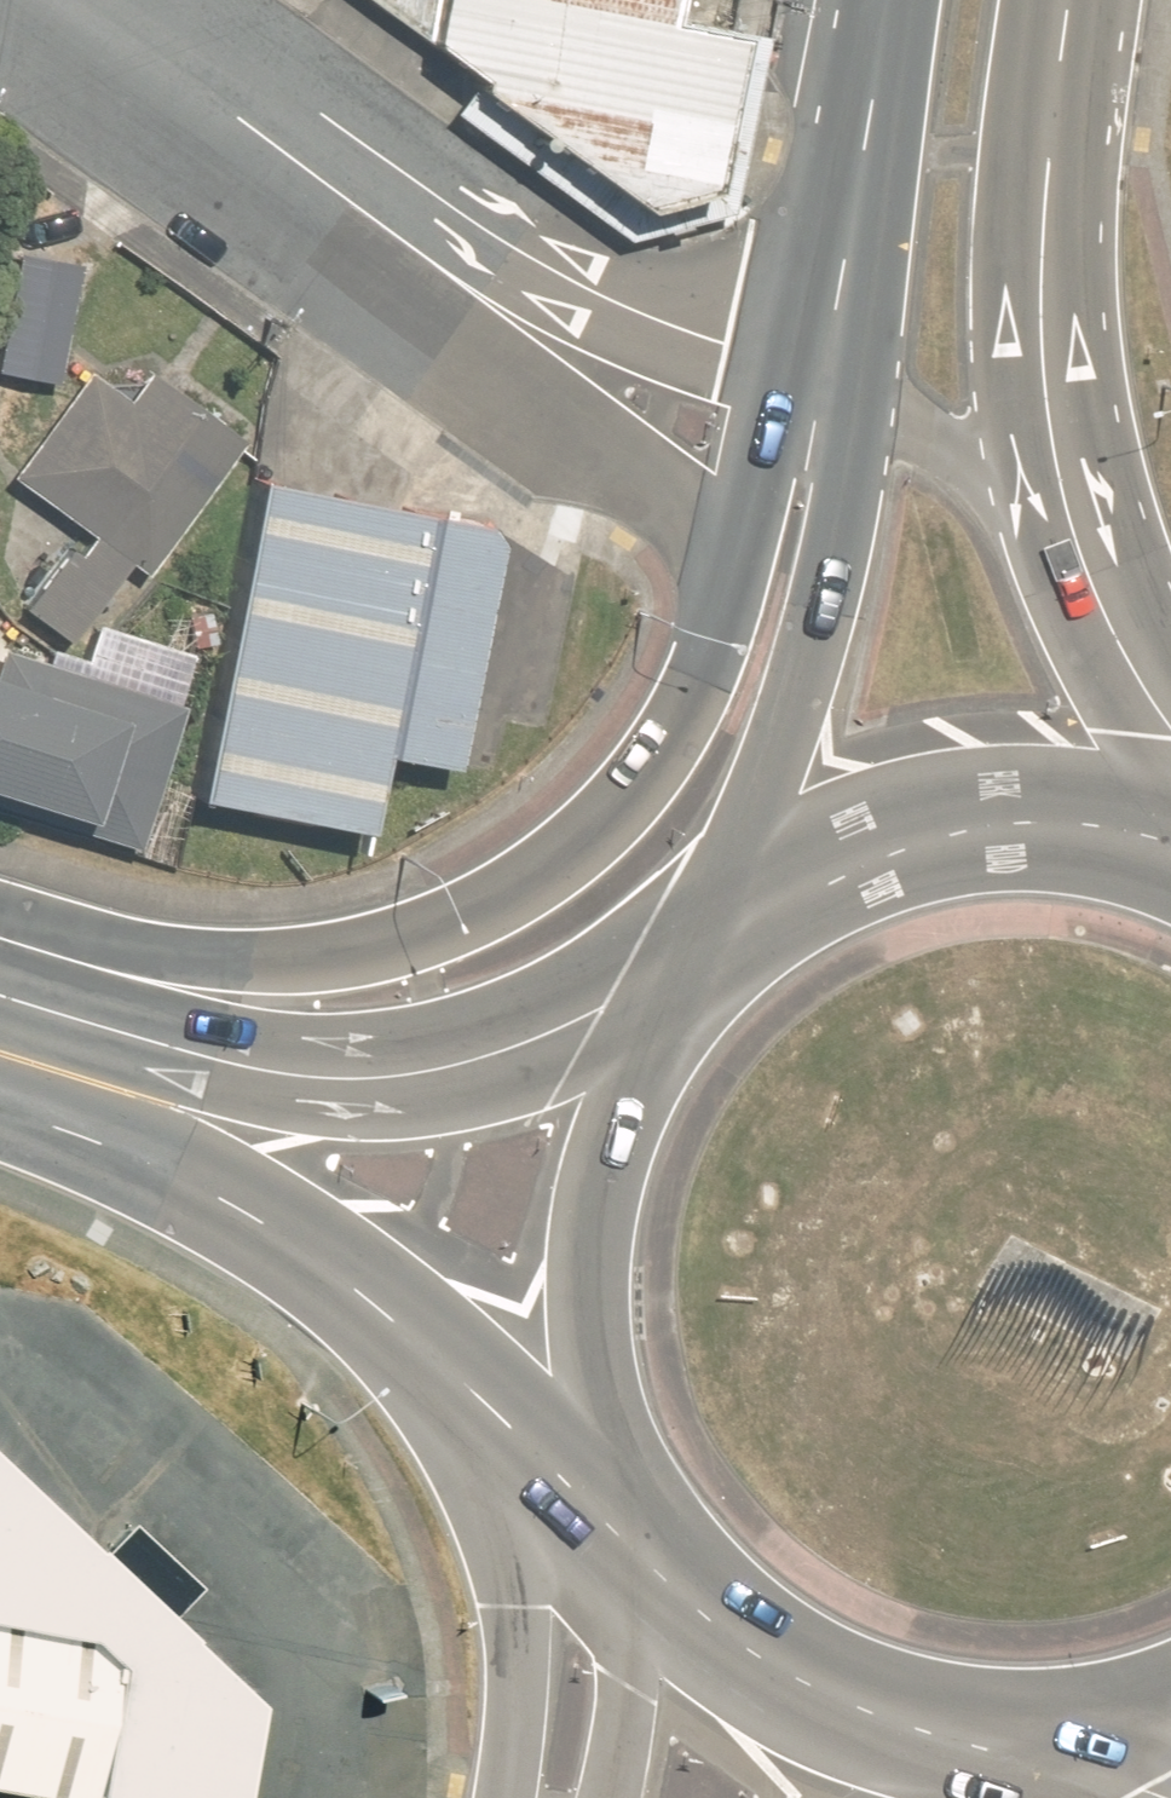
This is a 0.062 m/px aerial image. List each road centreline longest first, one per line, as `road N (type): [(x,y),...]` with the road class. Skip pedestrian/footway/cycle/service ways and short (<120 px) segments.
road 1 (secondary): [(0,941),(285,969),(443,933),(540,881),(608,824),(662,757),(709,656)]
road 2 (residential): [(709,656),(712,573),(691,525),(238,120)]
road 3 (primary): [(0,1042),(111,1066),(341,1082),(519,1047),(653,996)]
road 4 (secondary): [(1072,0),(1046,194),(1047,413),(1066,513),(1098,602)]
road 5 (residential): [(238,120),(583,324),(642,348),(778,382)]
road 6 (secondary): [(705,940),(778,778),(833,579),(861,407)]
road 7 (primary): [(598,1496),(567,1415),(552,1335),(551,1258),(582,1119),(612,1054),(653,996)]
road 8 (primary): [(438,1355),(88,1111),(0,1071)]
road 9 (primary): [(705,940),(824,864),(958,824),(1029,820),(1170,845)]
road 10 (primary): [(1046,1758),(888,1740),(814,1709),(746,1670),(634,1558)]
road 11 (unclassified): [(506,1797),(517,1703),(502,1511),(478,1417),(438,1355)]
road 12 (secondary): [(861,407),(909,0)]
road 13 (secondary): [(778,382),(874,0)]
road 14 (residential): [(861,407),(971,463),(1098,602)]
road 15 (secondary): [(709,656),(778,382)]
road 16 (unclassified): [(609,1797),(626,1711),(634,1558)]
road 17 (primary): [(598,1496),(438,1355)]
road 18 (residential): [(238,120),(81,0)]
road 19 (secondary): [(1098,602),(1170,731)]

